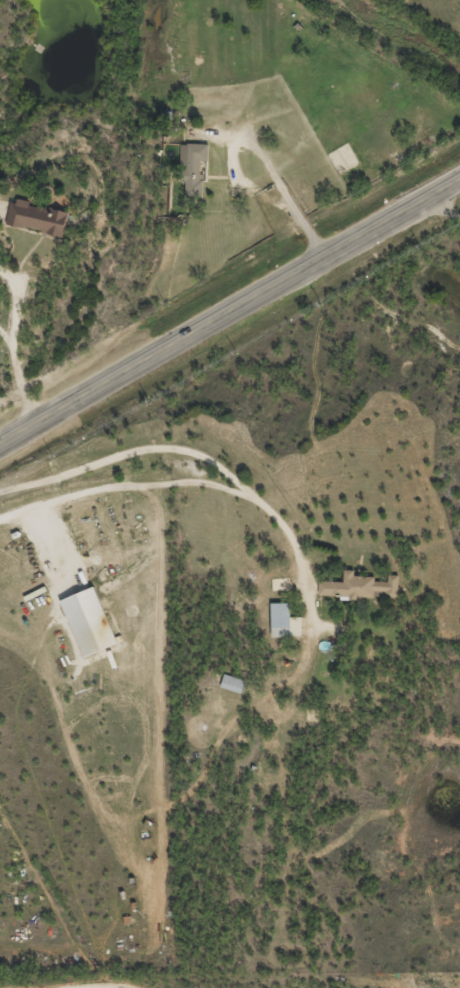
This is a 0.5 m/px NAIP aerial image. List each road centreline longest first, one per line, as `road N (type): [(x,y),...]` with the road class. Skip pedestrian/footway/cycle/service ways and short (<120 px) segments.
road 1 (primary): [(0,440),(459,178)]

